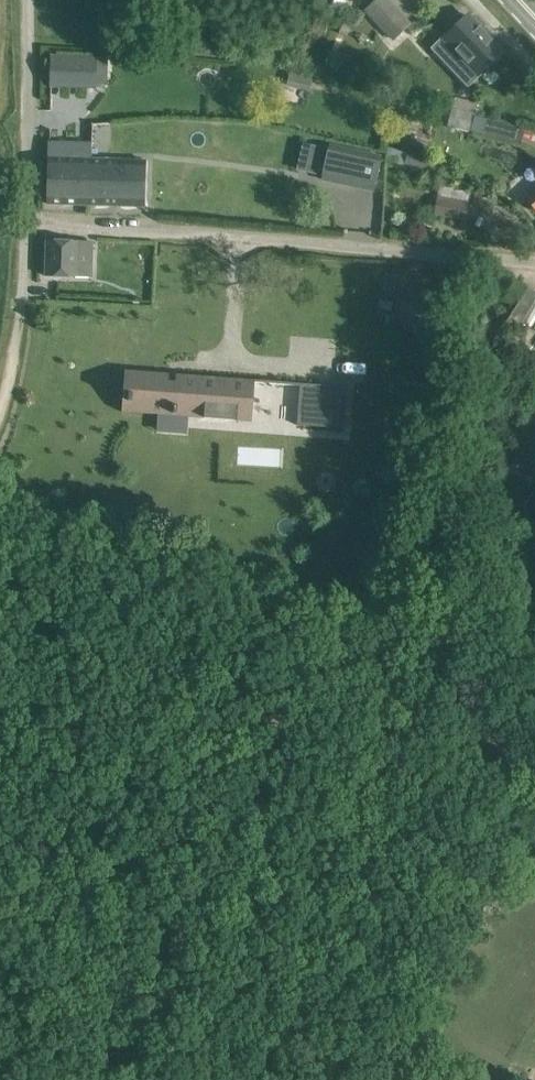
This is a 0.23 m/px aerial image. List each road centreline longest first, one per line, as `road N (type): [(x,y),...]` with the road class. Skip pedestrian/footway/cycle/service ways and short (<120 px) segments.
road 1 (unclassified): [(534,260),(27,223)]
road 2 (unclassified): [(27,223),(28,0)]

